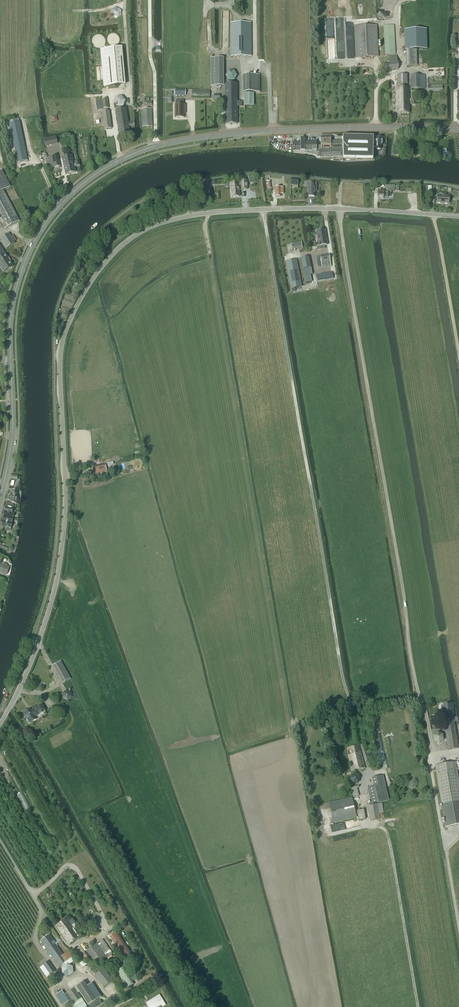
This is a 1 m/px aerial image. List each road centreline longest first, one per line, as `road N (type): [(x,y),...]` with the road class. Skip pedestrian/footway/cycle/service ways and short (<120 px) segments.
road 1 (tertiary): [(0,724),(31,661),(58,574),(62,341),(114,253),(152,227),(209,213),(328,208),(458,217)]
road 2 (secondary): [(0,496),(11,445),(16,288),(38,238),(77,190),(146,149),(219,135),(458,131)]
road 3 (track): [(368,770),(368,824),(390,841),(418,1006)]
road 4 (track): [(431,756),(458,926)]

